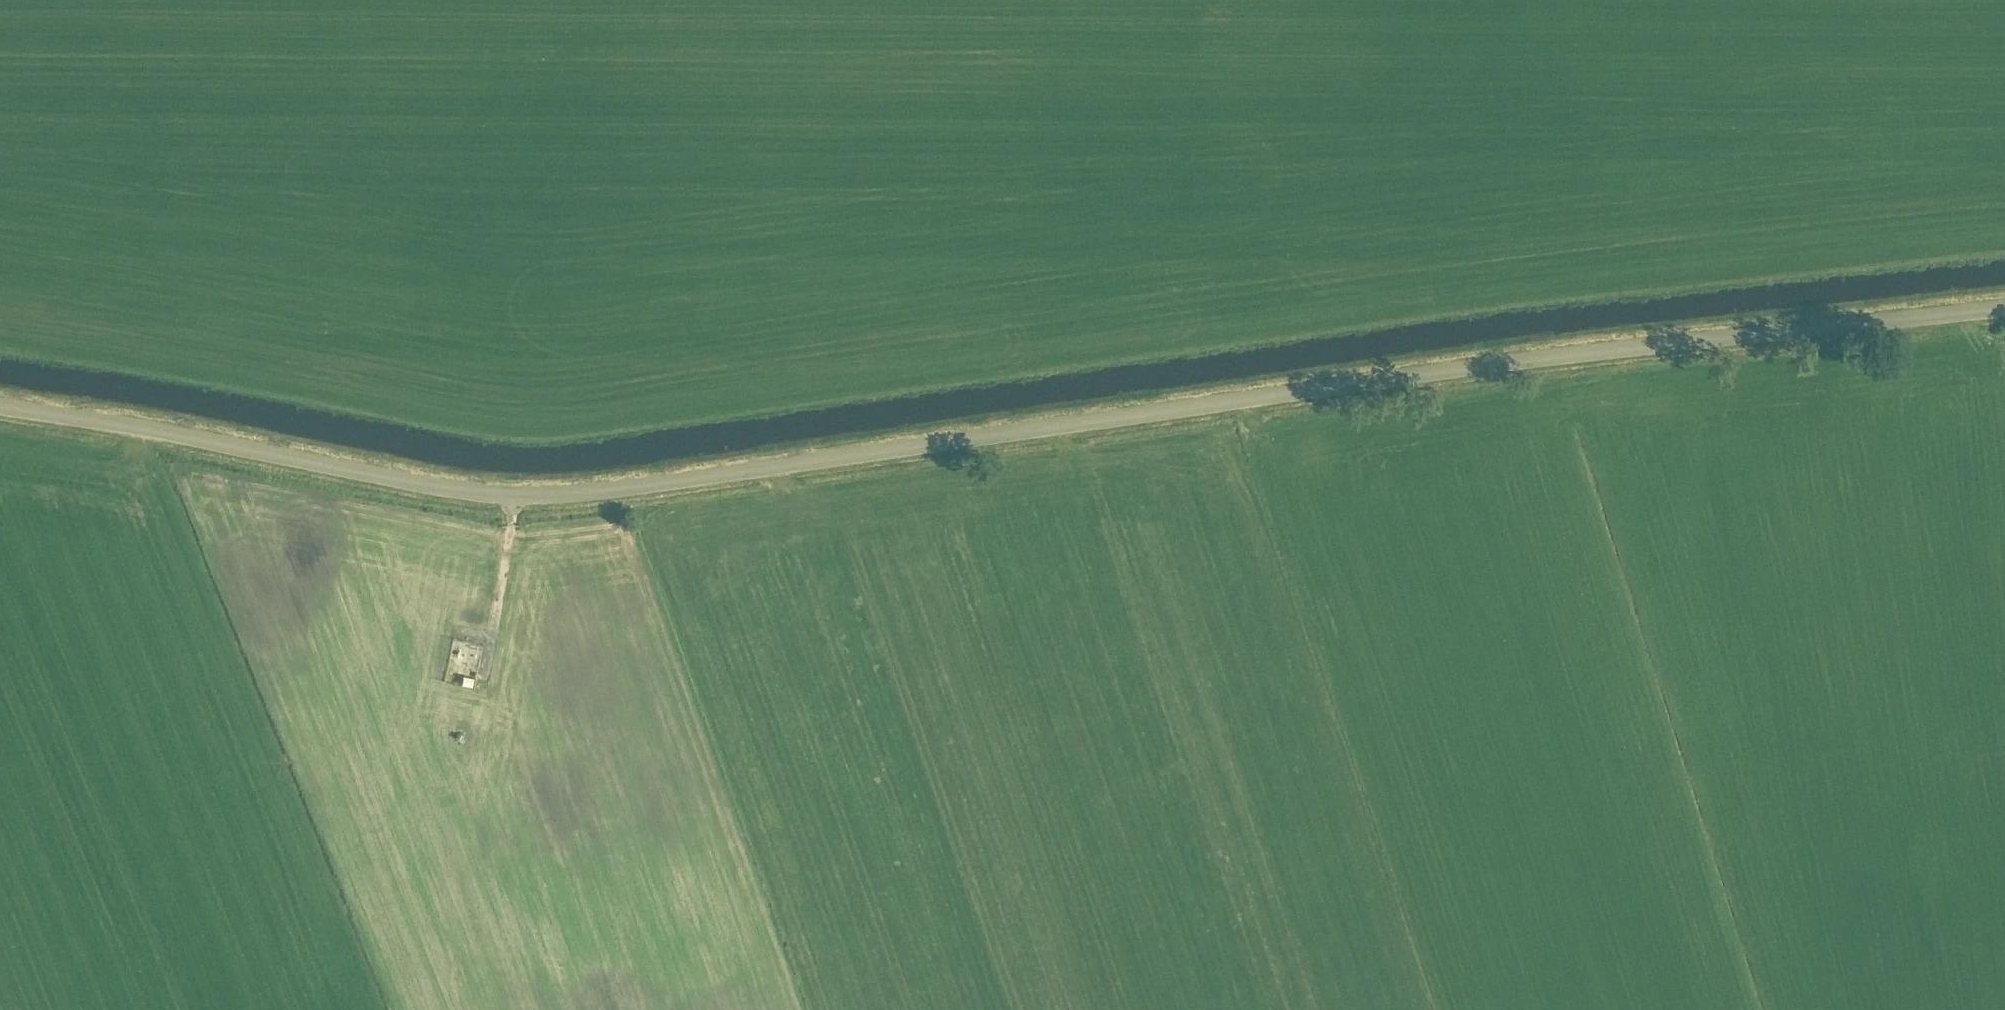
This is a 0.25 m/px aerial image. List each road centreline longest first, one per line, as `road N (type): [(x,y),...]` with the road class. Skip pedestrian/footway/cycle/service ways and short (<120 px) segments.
road 1 (unclassified): [(0,410),(456,494),(544,500),(1650,351),(2004,312)]

